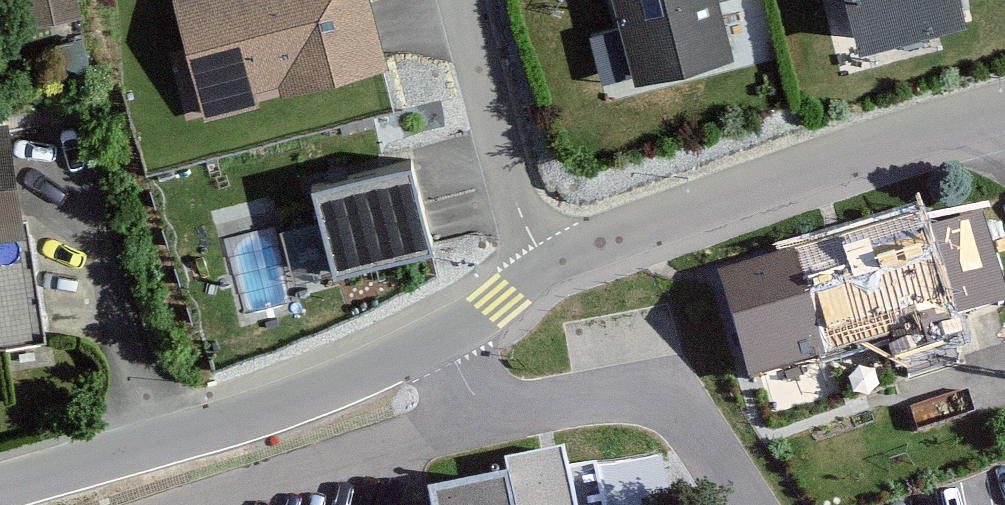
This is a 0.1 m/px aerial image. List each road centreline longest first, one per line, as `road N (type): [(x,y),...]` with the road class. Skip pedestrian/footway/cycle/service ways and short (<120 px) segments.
road 1 (residential): [(543,262),(397,362),(203,437),(0,492)]
road 2 (residential): [(1004,109),(543,262)]
road 3 (residential): [(462,0),(543,262)]

